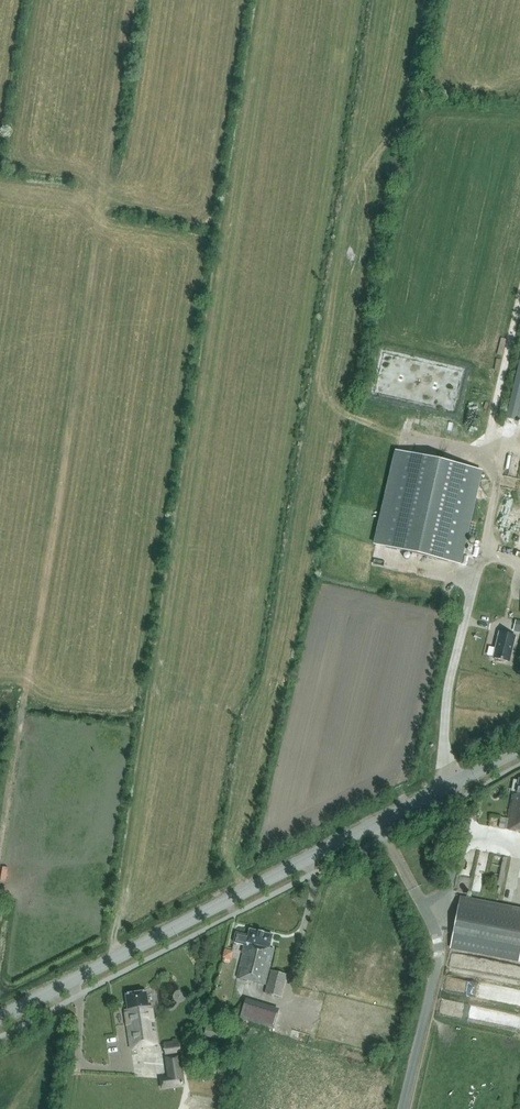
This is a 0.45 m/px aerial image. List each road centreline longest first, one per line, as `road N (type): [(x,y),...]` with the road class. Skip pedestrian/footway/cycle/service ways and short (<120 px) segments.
road 1 (tertiary): [(0,1016),(519,748)]

